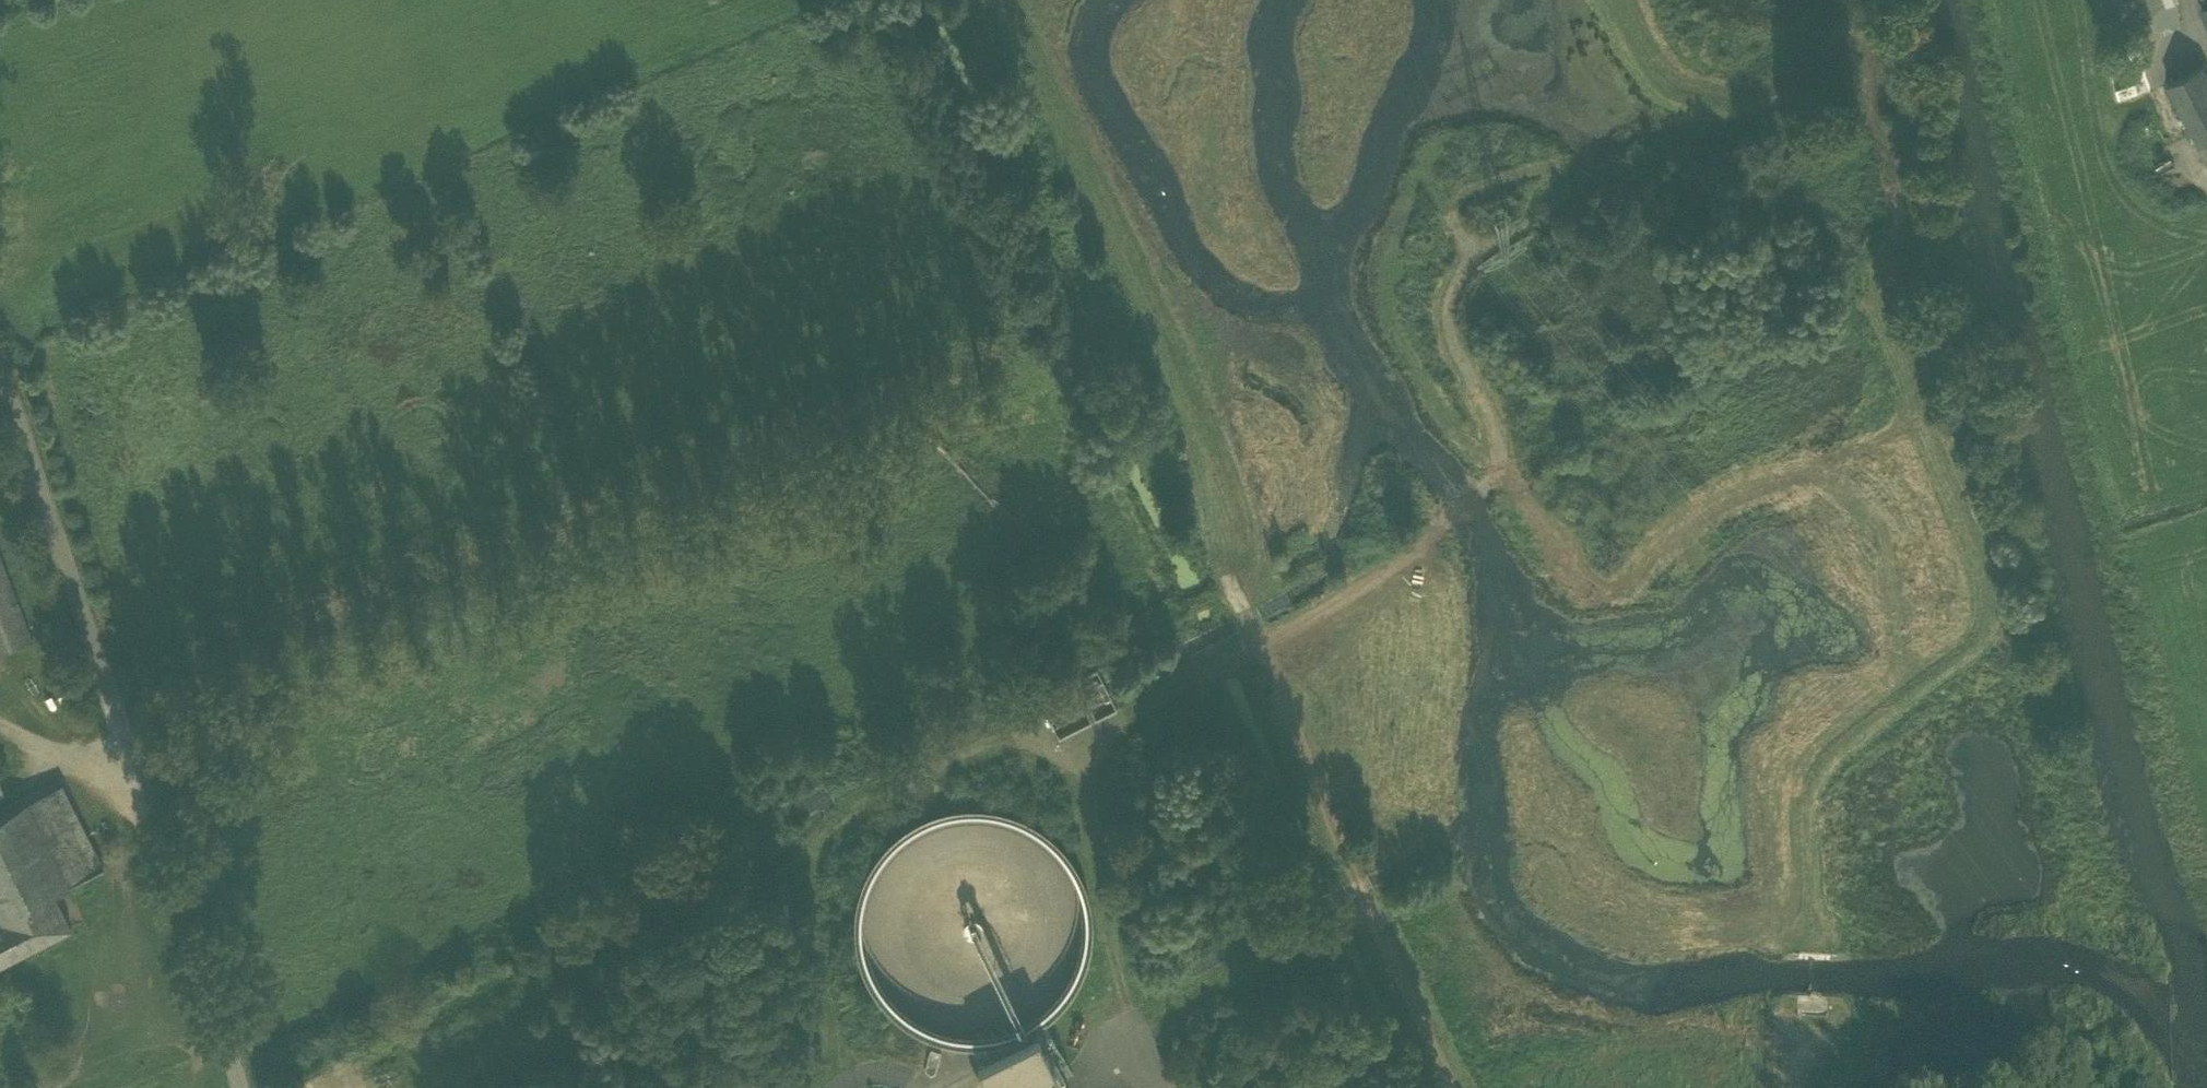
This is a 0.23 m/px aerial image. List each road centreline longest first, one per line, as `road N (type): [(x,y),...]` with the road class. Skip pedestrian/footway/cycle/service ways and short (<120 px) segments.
road 1 (track): [(1450,1087),(1096,278)]
road 2 (residential): [(249,1087),(0,339)]
road 3 (track): [(1254,645),(1408,557),(1438,530)]

